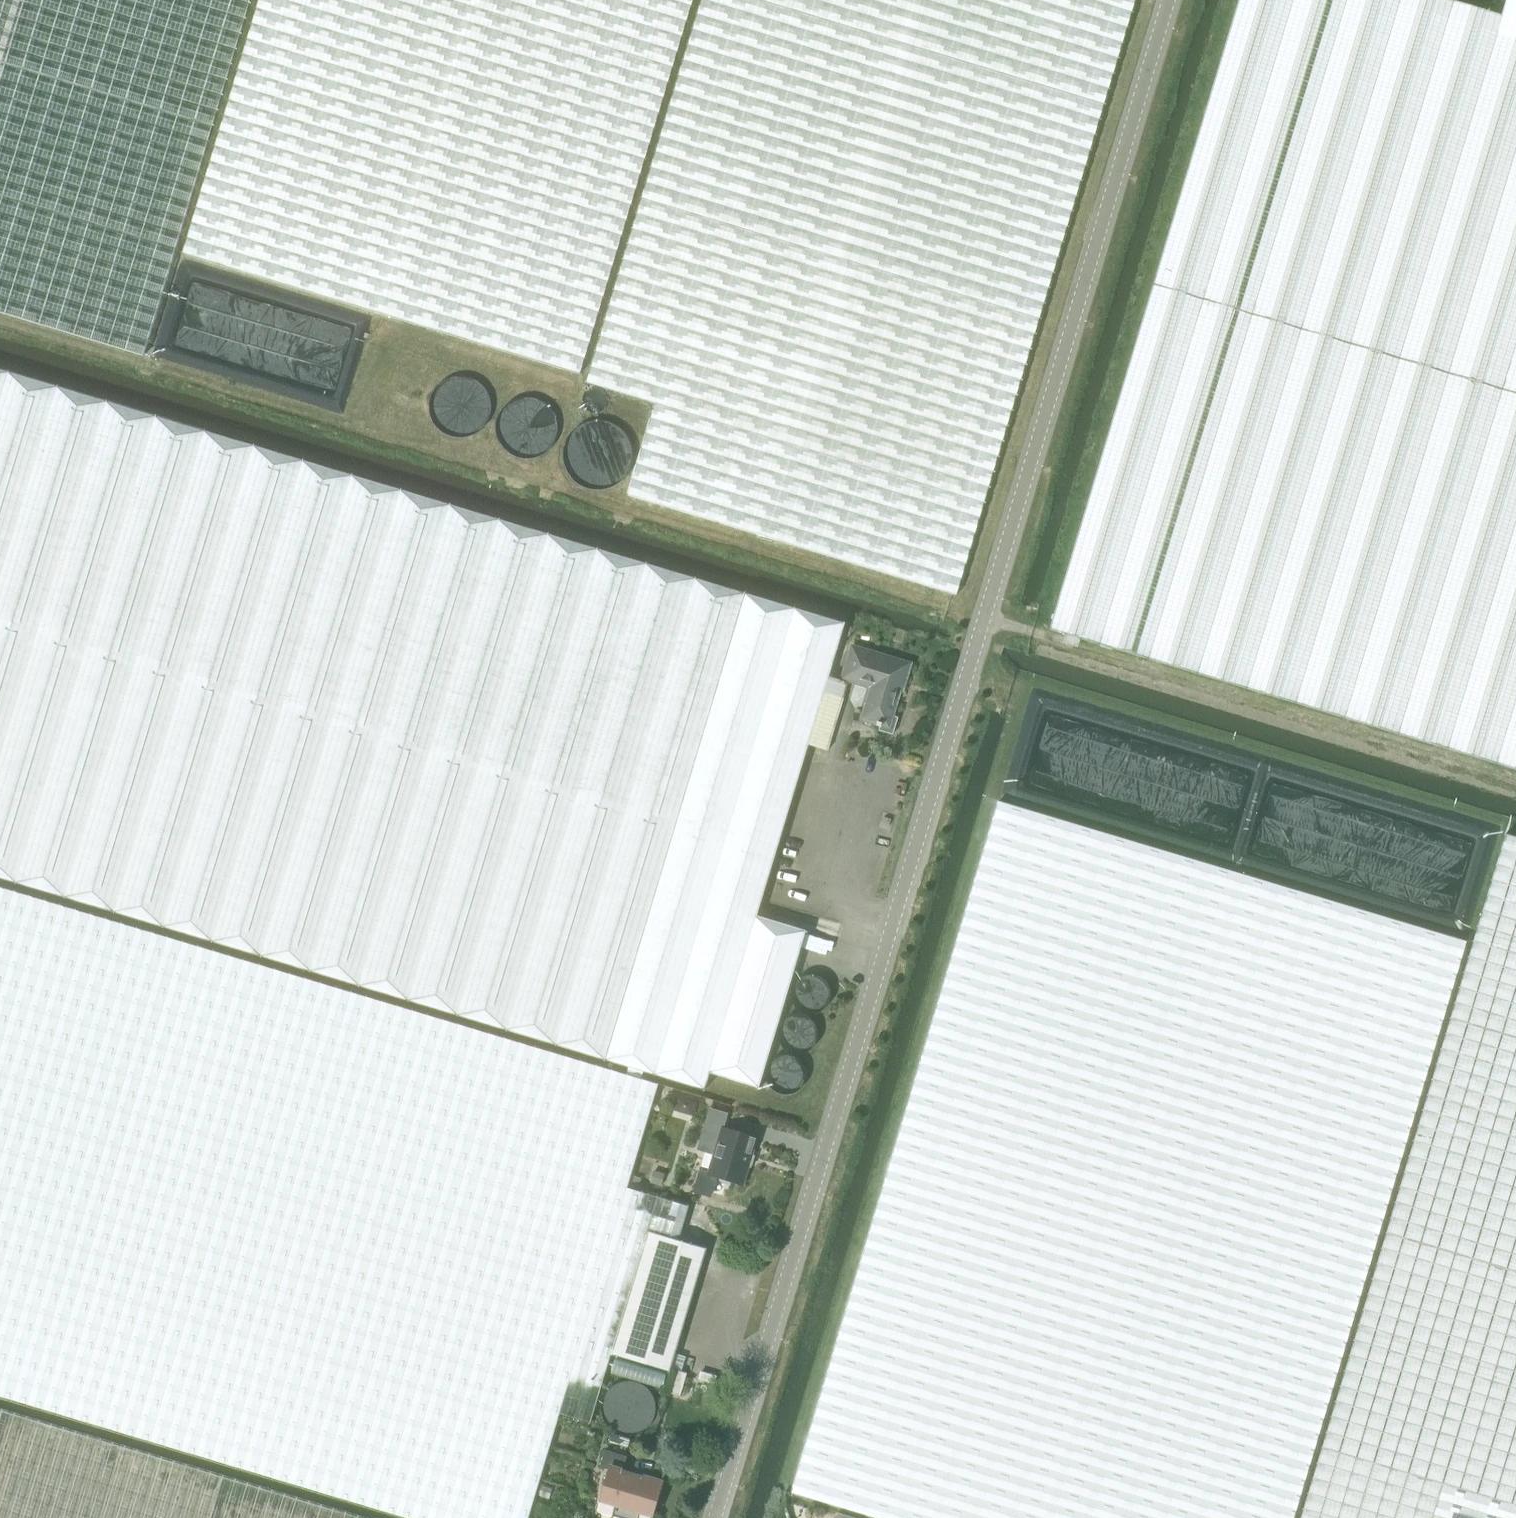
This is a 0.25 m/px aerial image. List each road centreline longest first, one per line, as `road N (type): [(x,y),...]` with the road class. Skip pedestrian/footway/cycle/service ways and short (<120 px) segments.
road 1 (unclassified): [(715,1517),(1167,0)]

